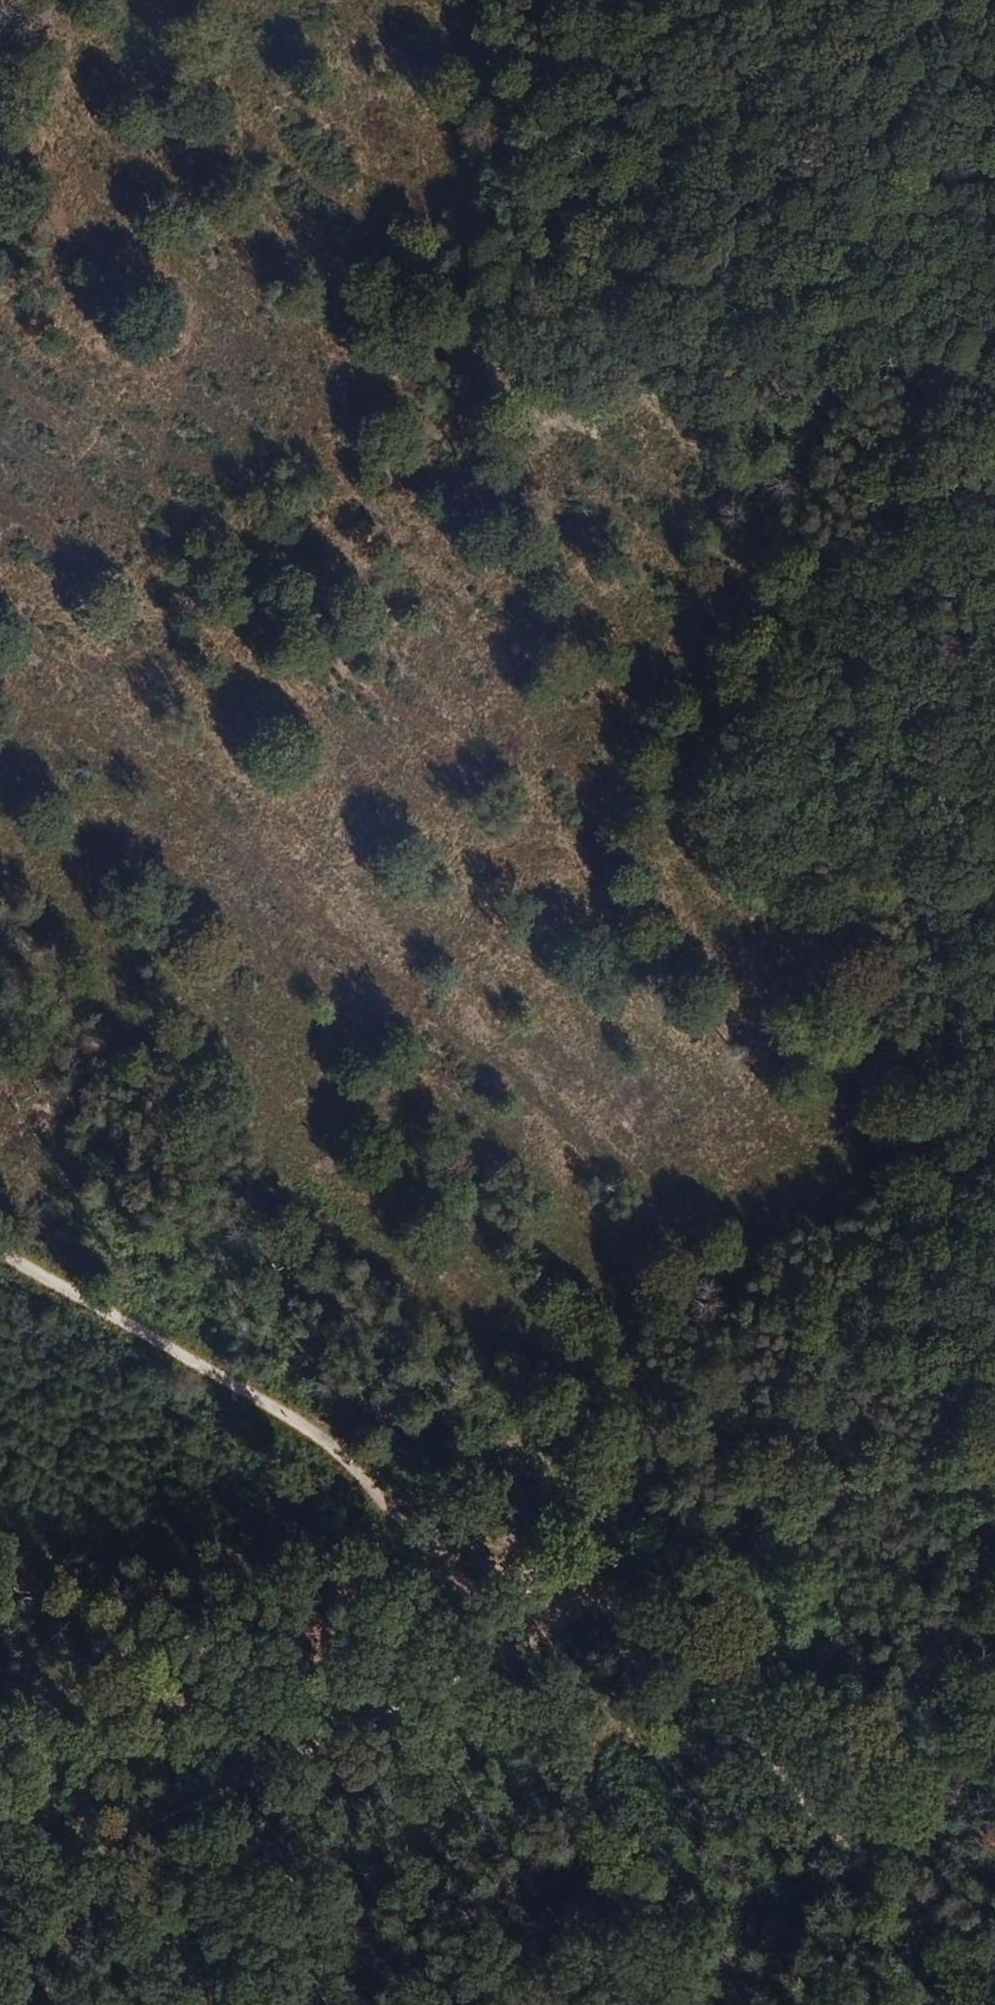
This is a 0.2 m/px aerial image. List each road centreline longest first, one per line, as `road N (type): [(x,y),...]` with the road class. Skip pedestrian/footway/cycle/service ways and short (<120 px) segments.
road 1 (track): [(651,1583),(397,1402),(0,1173)]
road 2 (track): [(0,1892),(396,1715),(651,1583)]
road 3 (track): [(651,1583),(994,1977)]

